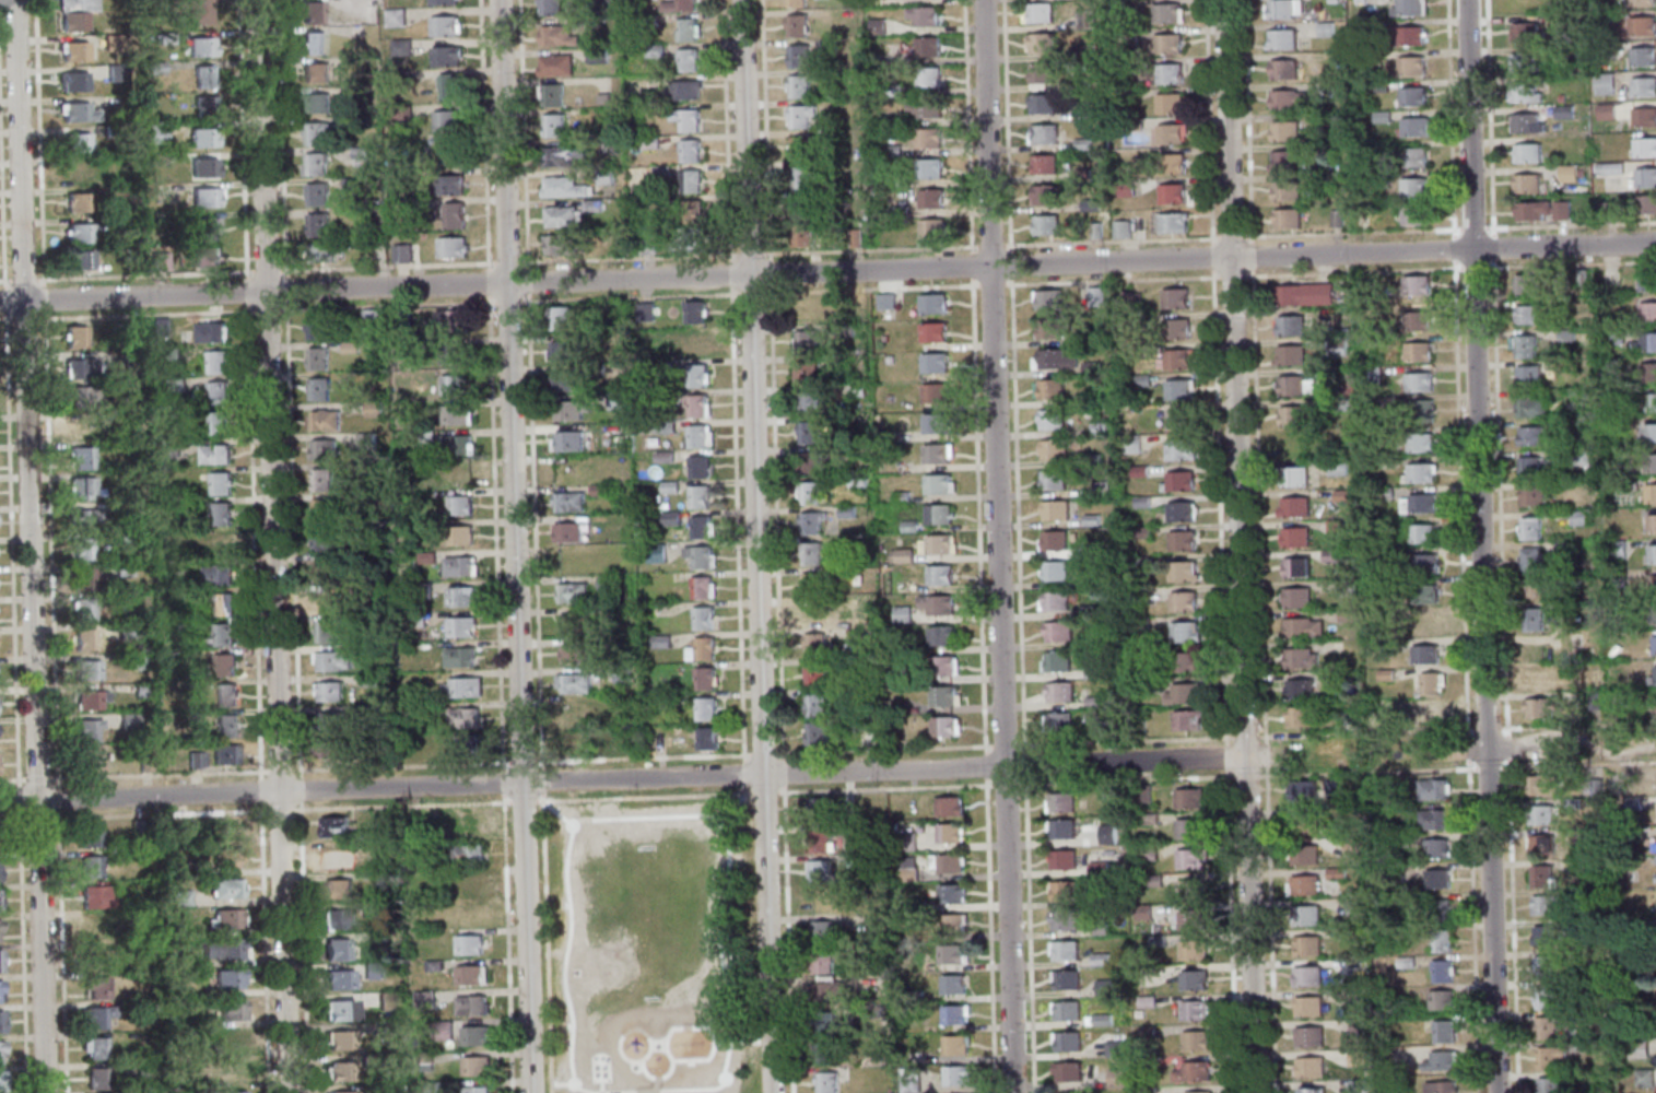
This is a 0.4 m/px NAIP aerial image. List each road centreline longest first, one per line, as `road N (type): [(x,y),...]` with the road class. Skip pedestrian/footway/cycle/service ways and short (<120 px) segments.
road 1 (residential): [(1655,242),(0,302)]
road 2 (residential): [(1245,759),(0,800)]
road 3 (residential): [(46,1092),(13,0)]
road 4 (residential): [(530,1092),(498,0)]
road 5 (residential): [(1013,1092),(981,0)]
road 6 (residential): [(288,1092),(257,0)]
road 7 (residential): [(771,1092),(740,0)]
road 8 (residential): [(1487,750),(1471,249)]
road 9 (residential): [(1245,759),(1231,259)]
road 10 (residential): [(1496,1092),(1487,750)]
road 11 (residential): [(1255,1092),(1245,759)]
road 12 (residential): [(1231,259),(1223,0)]
road 13 (residential): [(1471,249),(1465,0)]
road 14 (residential): [(1655,747),(1614,754),(1554,736),(1487,750)]

